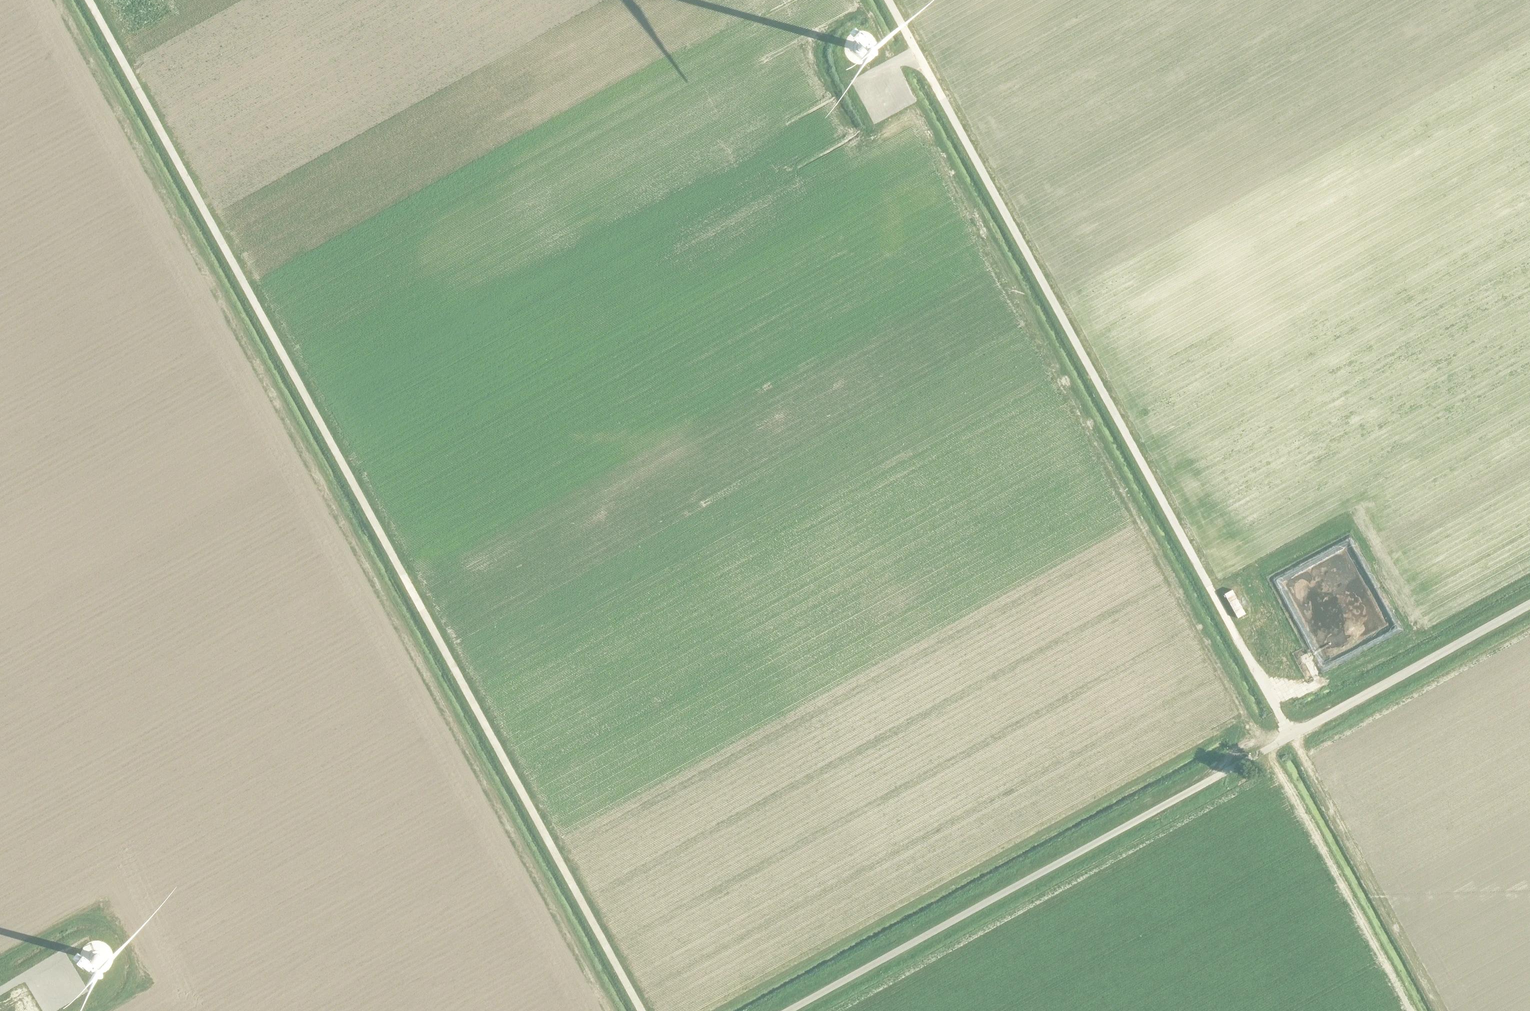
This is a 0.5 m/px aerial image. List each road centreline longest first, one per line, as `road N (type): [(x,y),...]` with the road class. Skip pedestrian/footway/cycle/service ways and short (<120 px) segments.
road 1 (track): [(1266,693),(1304,688),(1396,644),(1417,621)]

